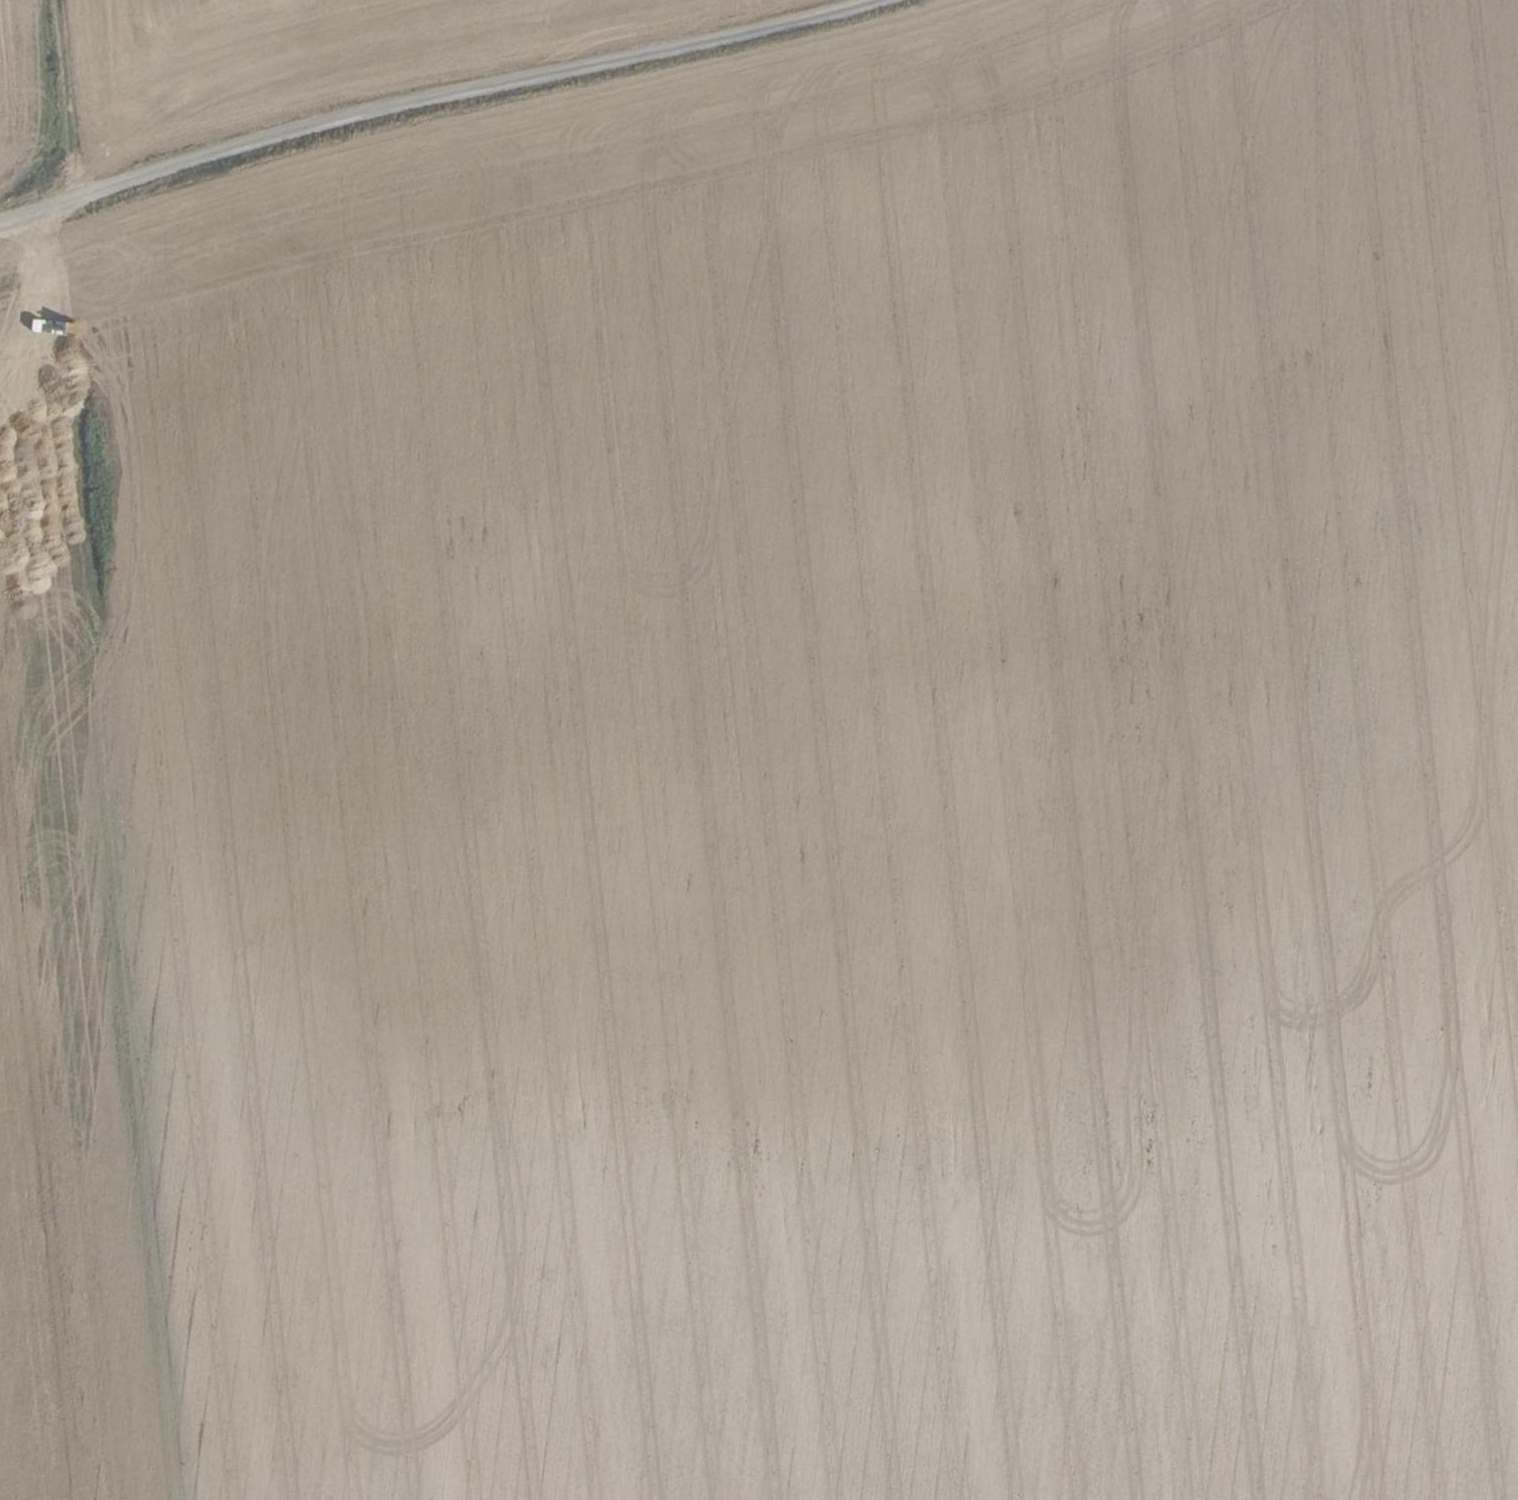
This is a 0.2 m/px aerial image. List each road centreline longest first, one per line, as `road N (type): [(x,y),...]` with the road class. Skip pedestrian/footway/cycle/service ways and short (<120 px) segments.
road 1 (track): [(841,0),(199,145),(0,207)]

